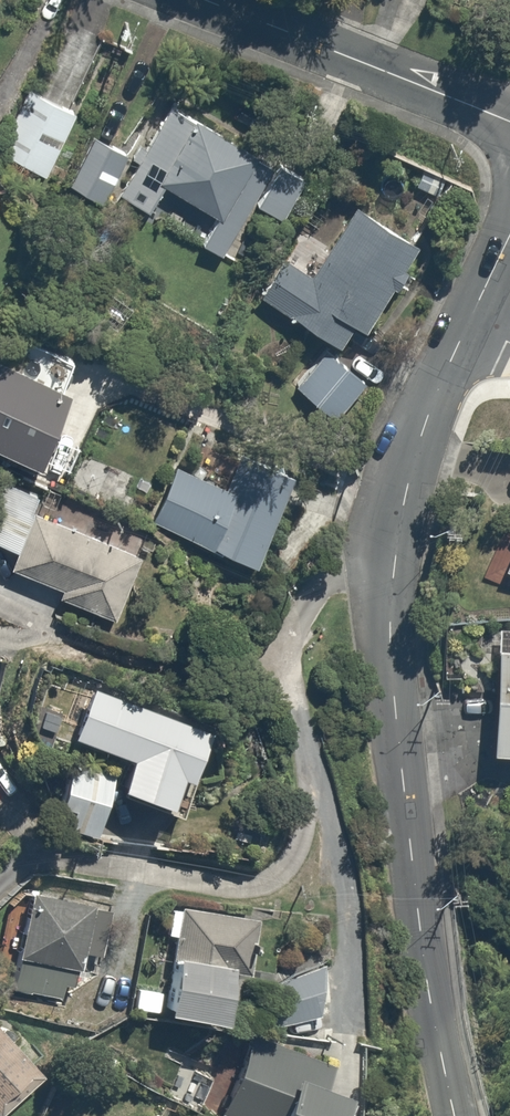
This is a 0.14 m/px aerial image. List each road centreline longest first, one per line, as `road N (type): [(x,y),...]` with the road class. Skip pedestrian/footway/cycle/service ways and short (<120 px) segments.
road 1 (tertiary): [(455,1115),(414,882),(390,612),(408,474),(463,336)]
road 2 (residential): [(509,124),(203,0)]

